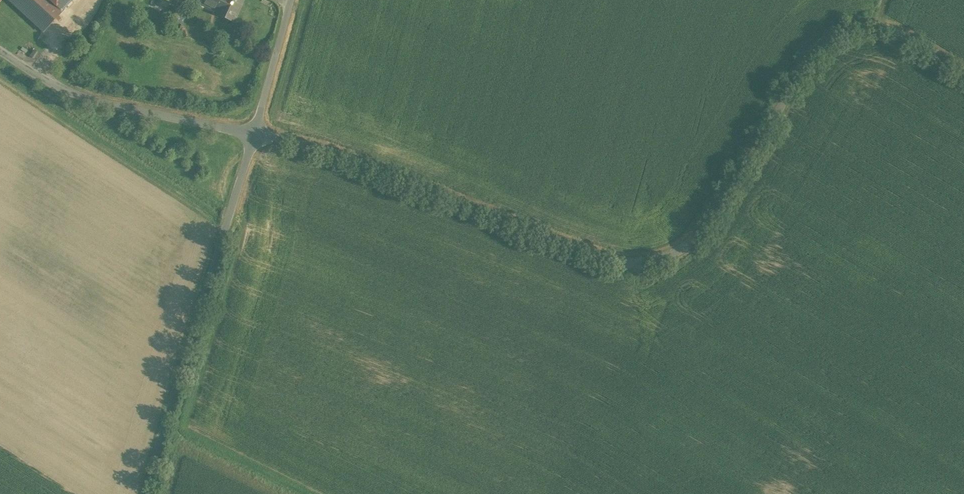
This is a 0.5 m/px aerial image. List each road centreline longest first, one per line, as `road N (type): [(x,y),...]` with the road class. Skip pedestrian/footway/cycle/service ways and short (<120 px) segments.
road 1 (unclassified): [(963,60),(886,20),(836,32),(697,226),(683,241),(639,256),(575,240),(363,159),(254,133)]
road 2 (unclassified): [(150,493),(254,133)]
road 3 (unclassified): [(254,133),(88,95),(0,46)]
road 4 (unclassified): [(254,133),(293,0)]

